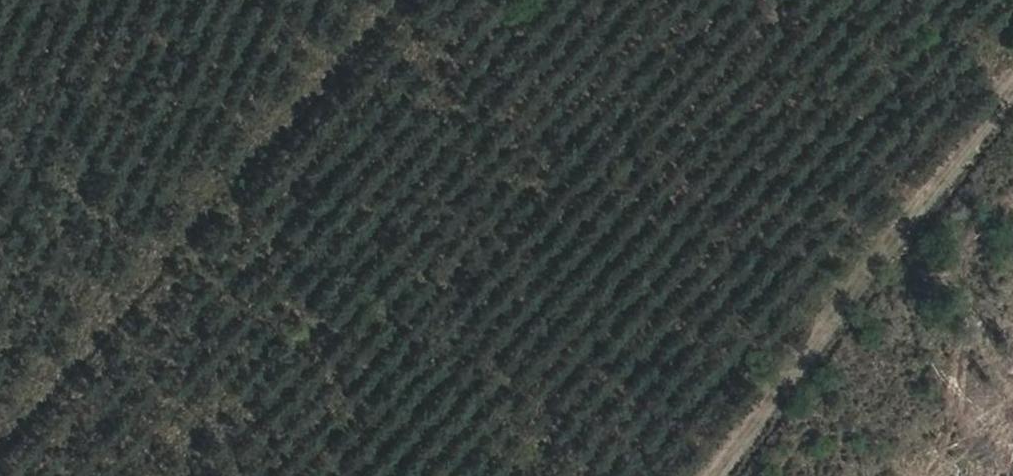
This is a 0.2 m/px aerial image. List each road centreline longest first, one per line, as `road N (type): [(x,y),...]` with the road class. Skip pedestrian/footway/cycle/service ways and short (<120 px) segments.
road 1 (track): [(1012,81),(708,475)]

